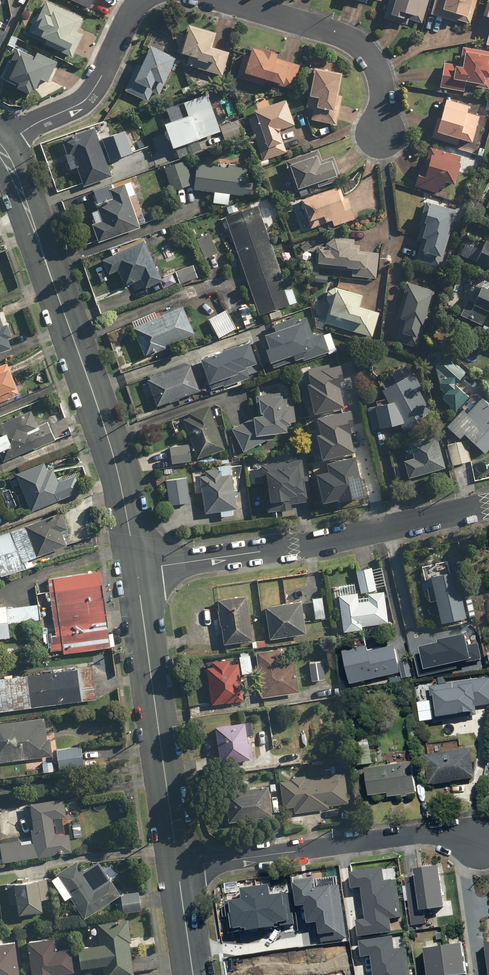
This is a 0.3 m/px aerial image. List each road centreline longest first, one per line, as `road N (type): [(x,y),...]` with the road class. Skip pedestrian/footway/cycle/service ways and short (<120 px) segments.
road 1 (residential): [(133,567),(112,456),(0,151)]
road 2 (residential): [(133,567),(292,546),(488,504)]
road 3 (residential): [(176,868),(445,831),(477,848)]
road 4 (residential): [(176,868),(133,567)]
road 5 (residential): [(385,139),(385,80),(344,32),(226,0)]
road 6 (residential): [(141,0),(88,98),(0,143)]

